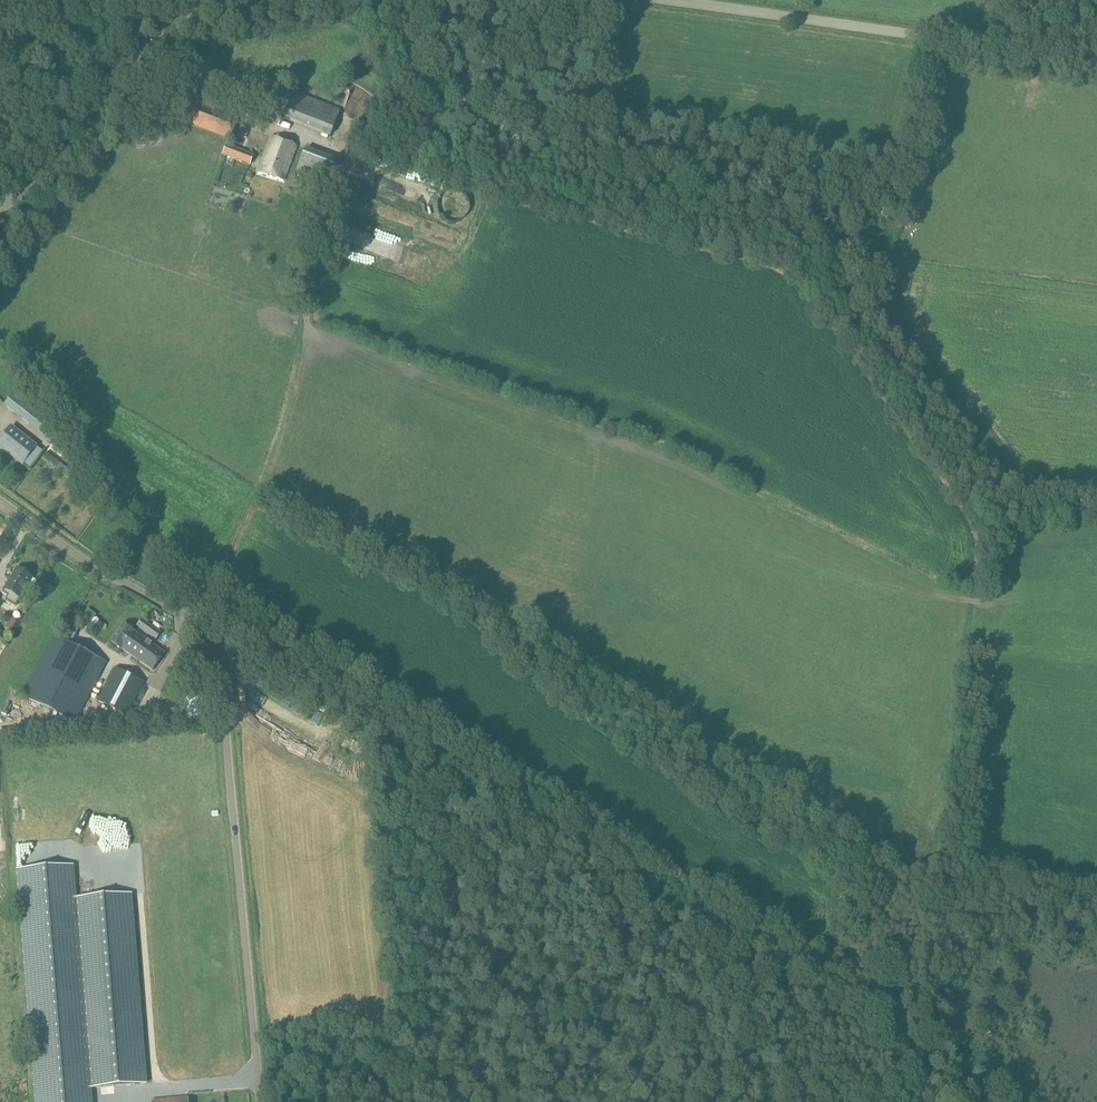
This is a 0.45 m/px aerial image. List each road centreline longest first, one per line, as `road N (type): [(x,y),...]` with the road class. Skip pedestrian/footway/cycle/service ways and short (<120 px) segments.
road 1 (track): [(1096,604),(983,604),(925,587),(625,446),(301,326)]
road 2 (track): [(607,0),(506,44),(352,146),(301,308),(301,364),(282,446),(200,628)]
road 3 (track): [(260,1101),(214,638),(0,498)]
road 4 (unclassified): [(650,0),(980,45),(1053,0)]
road 5 (unclassified): [(0,204),(50,166),(156,39),(188,21),(273,0)]

